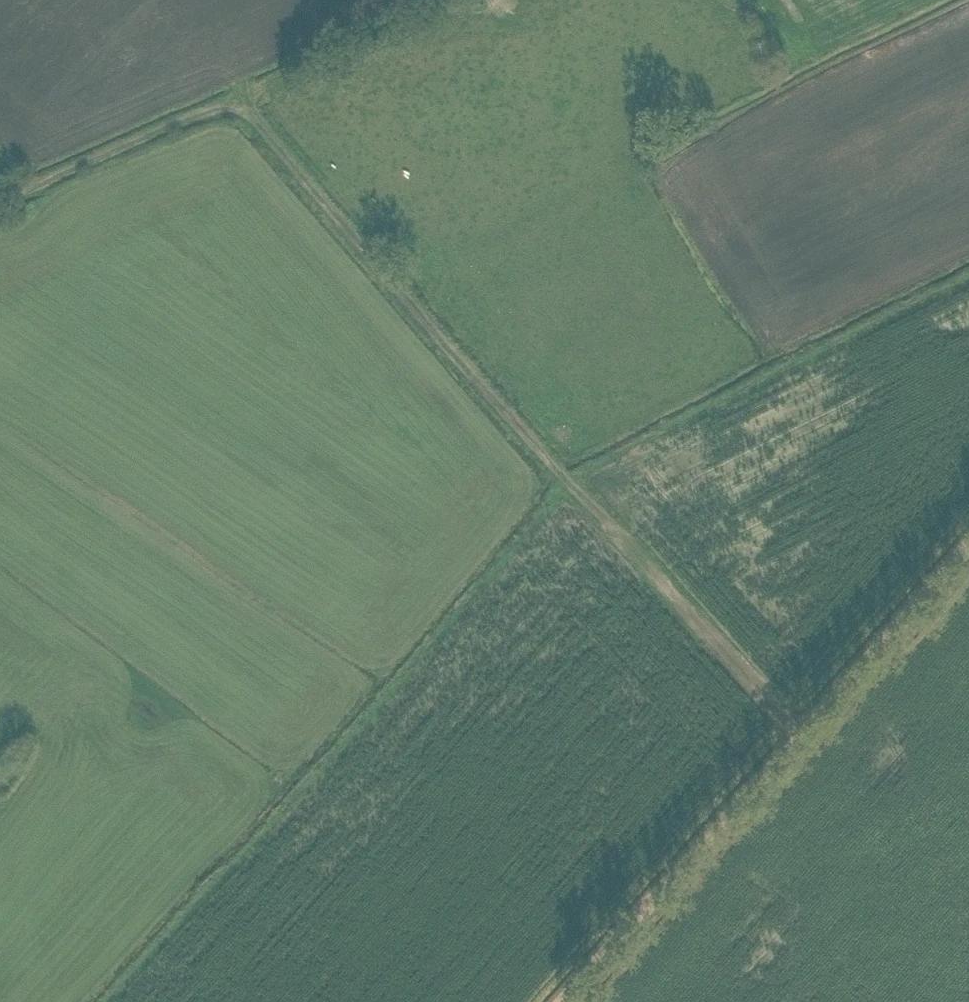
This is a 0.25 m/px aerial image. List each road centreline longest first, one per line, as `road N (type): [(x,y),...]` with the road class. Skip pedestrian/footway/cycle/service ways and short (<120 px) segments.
road 1 (track): [(0,202),(202,111),(227,103),(248,111),(797,740)]
road 2 (track): [(563,1001),(797,740)]
road 3 (track): [(797,740),(968,544)]

